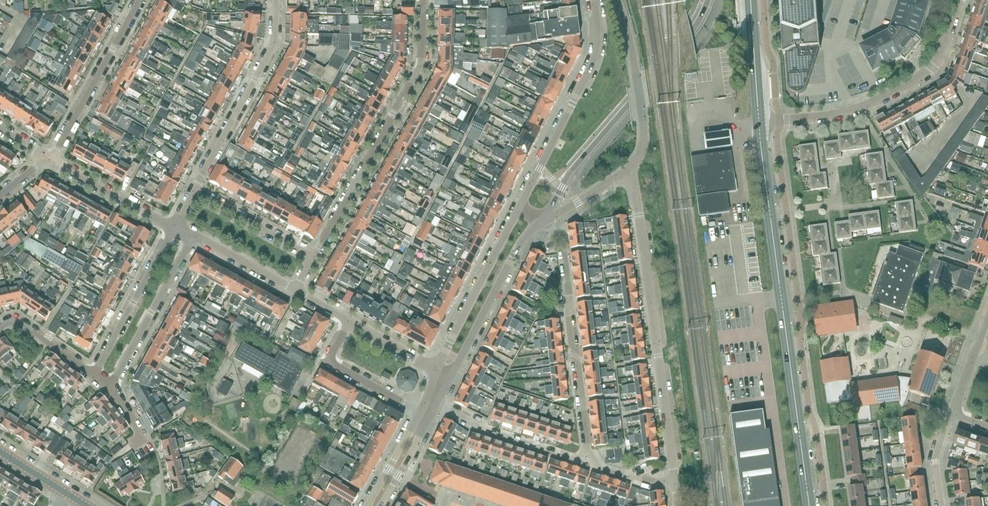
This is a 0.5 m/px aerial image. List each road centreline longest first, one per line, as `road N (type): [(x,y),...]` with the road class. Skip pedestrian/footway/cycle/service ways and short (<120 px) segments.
road 1 (secondary): [(810,505),(759,123)]
road 2 (residential): [(673,478),(633,170)]
road 3 (residential): [(428,0),(426,57),(316,254)]
road 4 (tertiary): [(547,219),(570,173),(692,31),(708,0)]
road 5 (residential): [(759,123),(843,114),(909,85),(938,59),(960,0)]
road 6 (residential): [(547,219),(562,249),(588,455)]
road 7 (residential): [(592,0),(588,66),(521,206)]
road 8 (residential): [(192,185),(273,43),(275,0)]
road 9 (tertiary): [(449,376),(521,243),(547,219)]
road 10 (residential): [(50,161),(140,0)]
road 11 (residential): [(521,206),(437,369)]
road 12 (residential): [(112,393),(197,238)]
road 13 (residential): [(633,170),(643,152),(642,116),(615,0)]
road 14 (residential): [(170,224),(85,371)]
road 15 (residential): [(588,455),(477,426),(431,400)]
road 16 (residential): [(344,319),(323,359),(425,413)]
road 17 (residential): [(316,254),(192,185)]
road 18 (residential): [(50,161),(170,224)]
road 19 (secondary): [(759,123),(751,0)]

